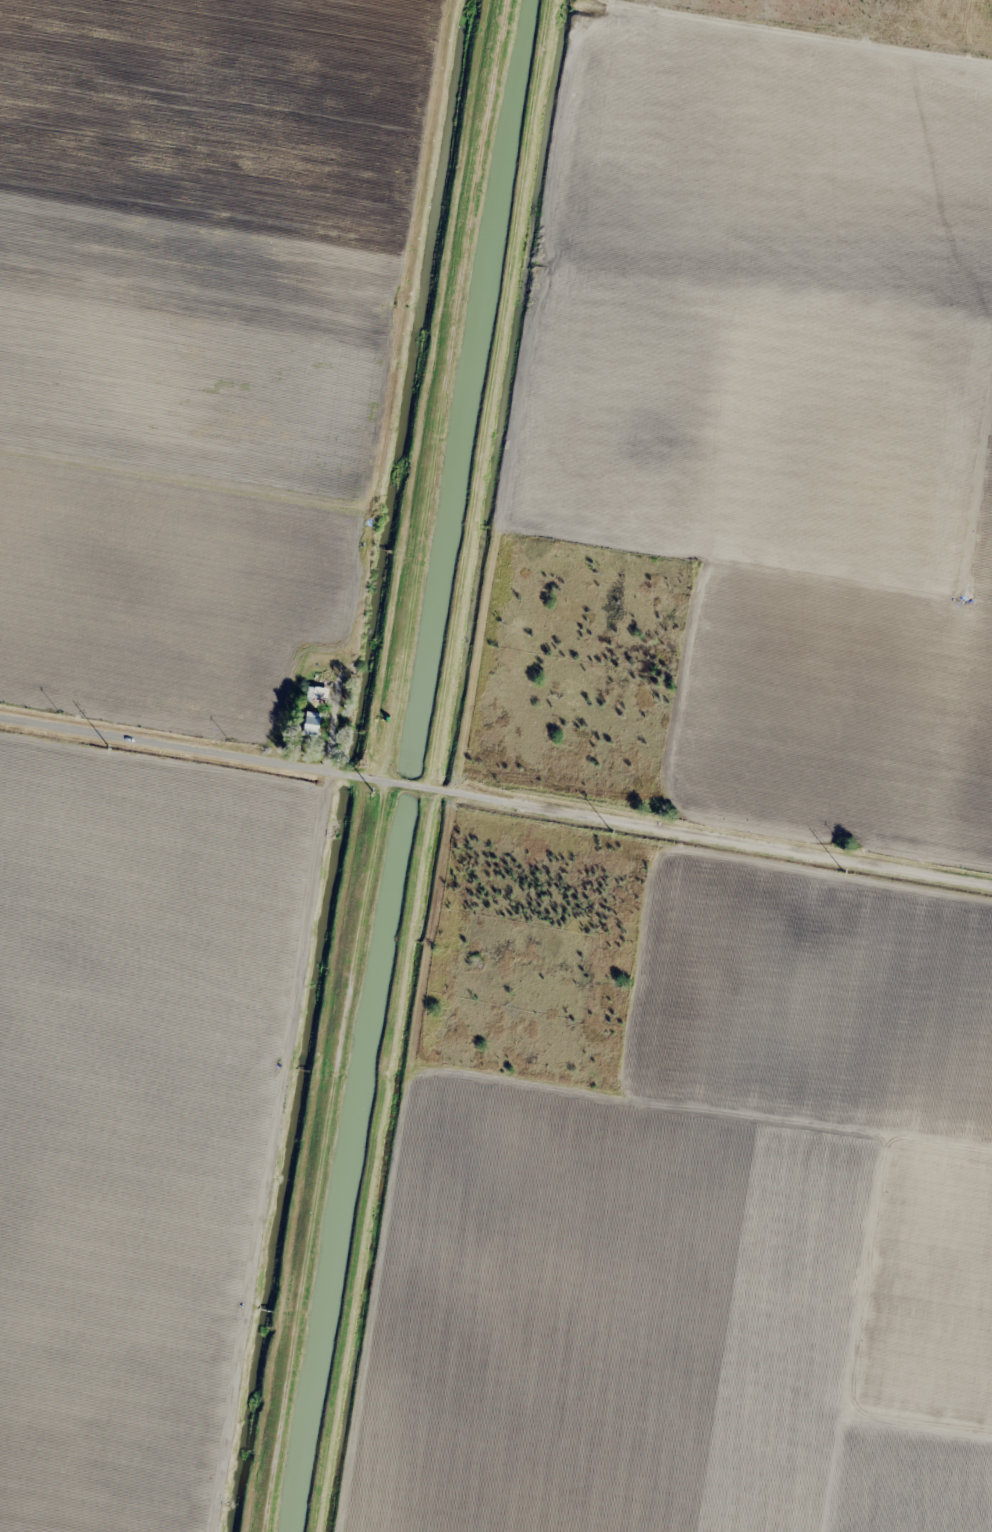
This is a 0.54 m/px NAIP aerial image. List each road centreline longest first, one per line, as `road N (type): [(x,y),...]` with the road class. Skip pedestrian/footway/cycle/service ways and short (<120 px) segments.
road 1 (residential): [(507,804),(0,717)]
road 2 (track): [(991,887),(507,804)]

